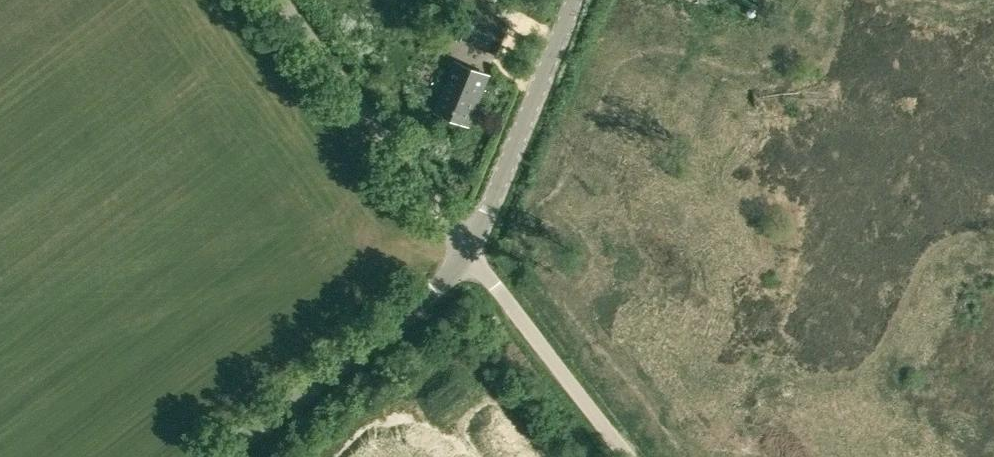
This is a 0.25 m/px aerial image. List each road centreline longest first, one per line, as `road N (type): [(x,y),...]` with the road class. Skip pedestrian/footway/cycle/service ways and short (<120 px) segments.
road 1 (unclassified): [(216,456),(471,256)]
road 2 (unclassified): [(471,256),(276,0)]
road 3 (unclassified): [(471,256),(575,0)]
road 4 (unclassified): [(624,456),(471,256)]

